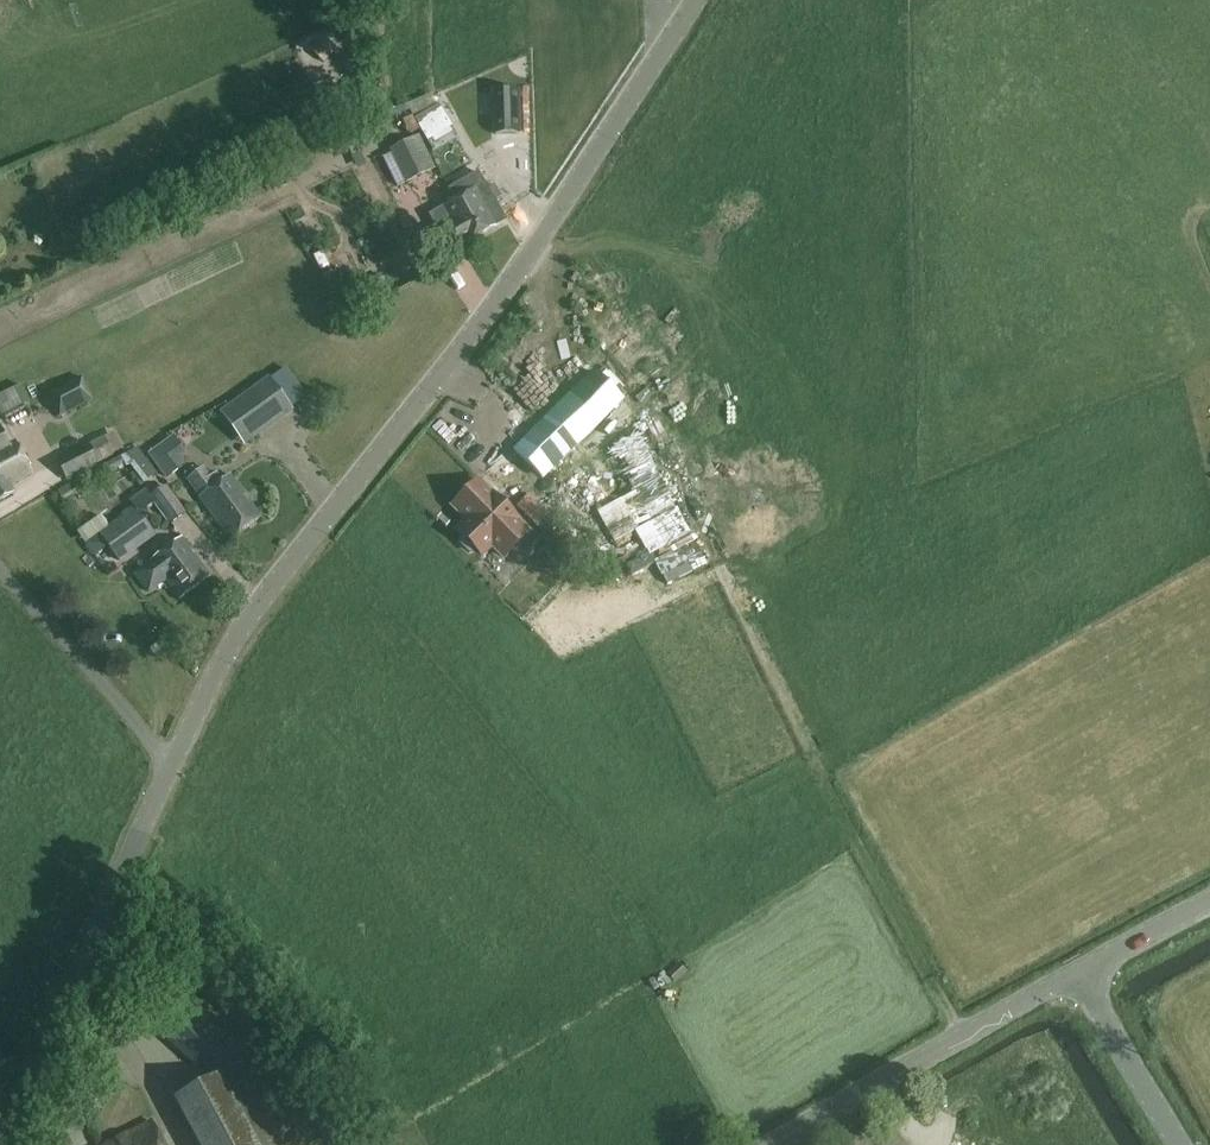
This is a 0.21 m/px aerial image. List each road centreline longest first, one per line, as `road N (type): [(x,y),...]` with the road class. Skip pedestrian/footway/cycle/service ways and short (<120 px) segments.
road 1 (unclassified): [(174,762),(224,665),(550,224),(693,0)]
road 2 (unclassified): [(0,1134),(174,762)]
road 3 (unclassified): [(769,1144),(1076,973)]
road 4 (unclassified): [(174,762),(0,570)]
road 5 (unclassified): [(1182,1144),(1076,973)]
road 6 (unclassified): [(1076,973),(1209,898)]

